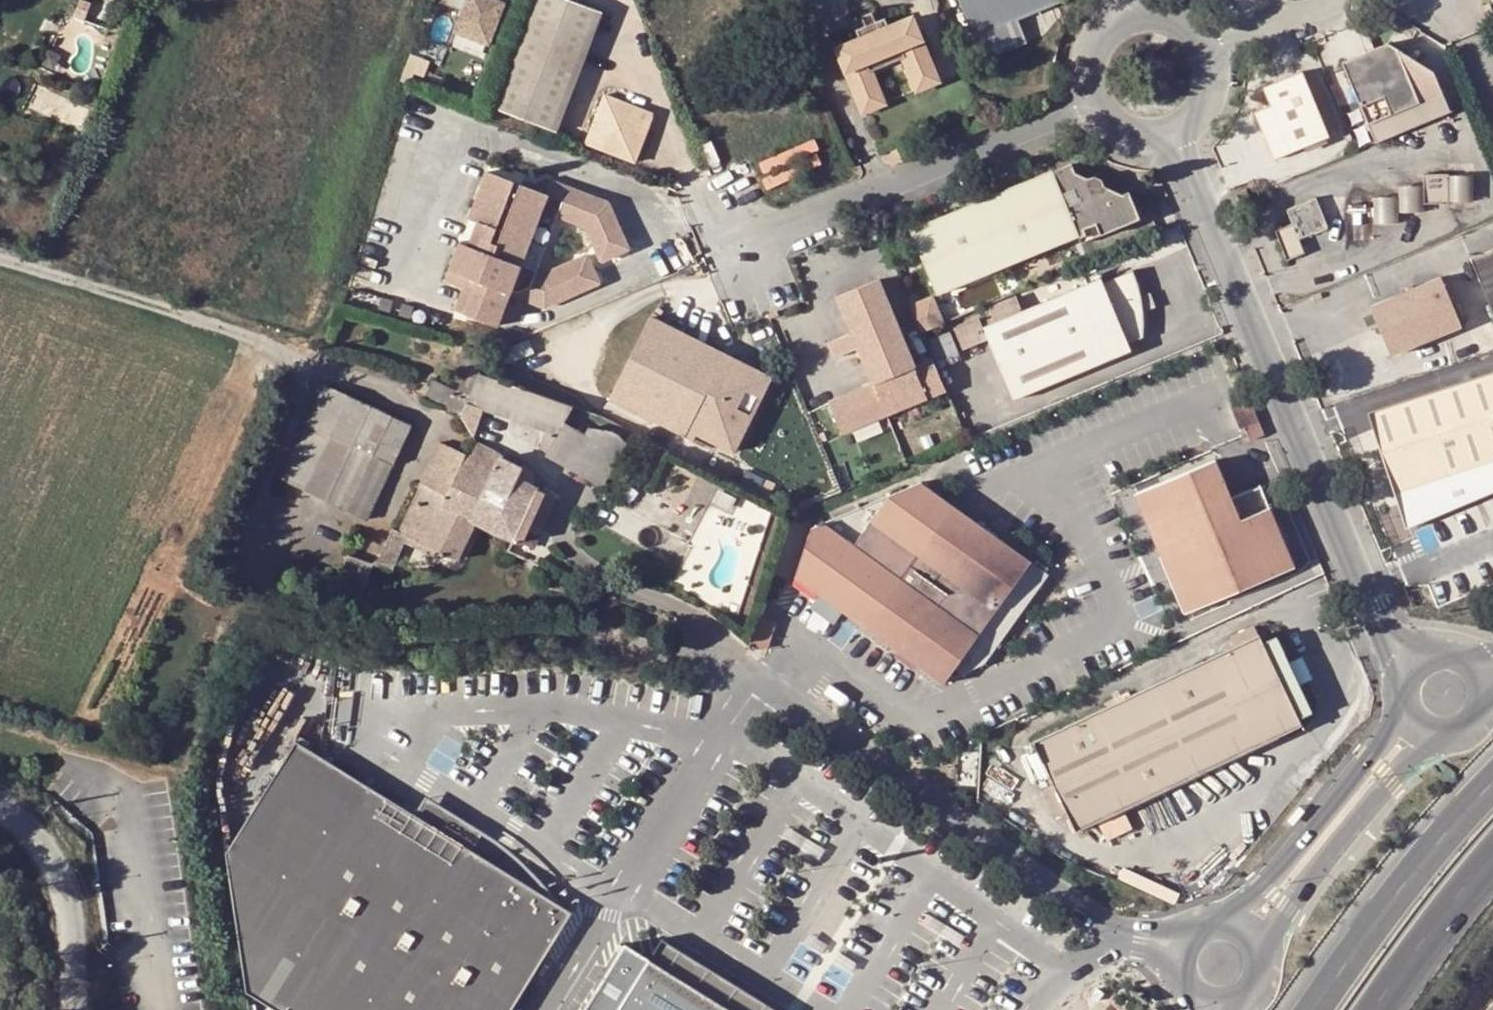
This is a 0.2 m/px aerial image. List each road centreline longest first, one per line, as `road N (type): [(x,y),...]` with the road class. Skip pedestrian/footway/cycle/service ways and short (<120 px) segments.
road 1 (unclassified): [(0,261),(297,358),(311,375),(307,393),(251,521),(247,553),(264,581),(371,627),(421,636),(560,631),(730,666),(1129,938),(1180,949)]
road 2 (unclassified): [(1400,662),(1177,141)]
road 3 (unclassified): [(1092,113),(773,231),(728,226),(706,206),(694,178)]
road 4 (trunk): [(1492,786),(1416,868),(1313,1009)]
road 5 (tertiary): [(1404,720),(1244,906),(1214,920)]
road 6 (tertiary): [(1265,952),(1290,906),(1422,738)]
road 7 (unclassified): [(79,1009),(74,918),(55,863),(0,807)]
road 8 (trunk): [(1375,1009),(1492,856)]
road 9 (unclassified): [(1220,47),(1347,0)]
road 10 (unclassified): [(1124,7),(1092,34),(1083,52),(1083,94),(1092,113)]
road 11 (tertiary): [(1472,661),(1439,652),(1416,663),(1400,689),(1404,720)]

